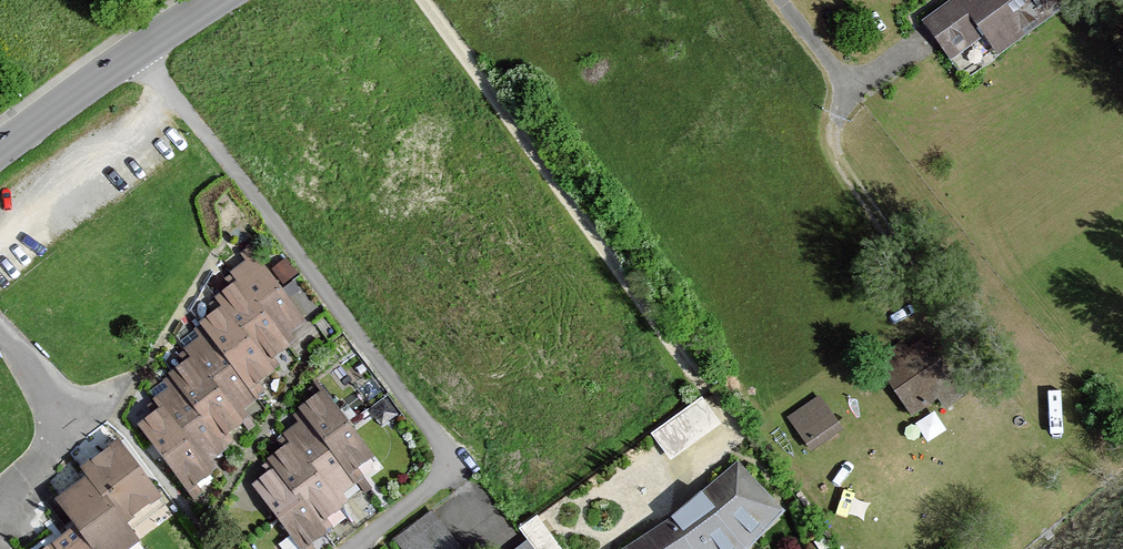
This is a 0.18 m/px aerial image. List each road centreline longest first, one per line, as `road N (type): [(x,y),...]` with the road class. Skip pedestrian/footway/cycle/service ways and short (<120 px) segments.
road 1 (tertiary): [(0,148),(213,0)]

